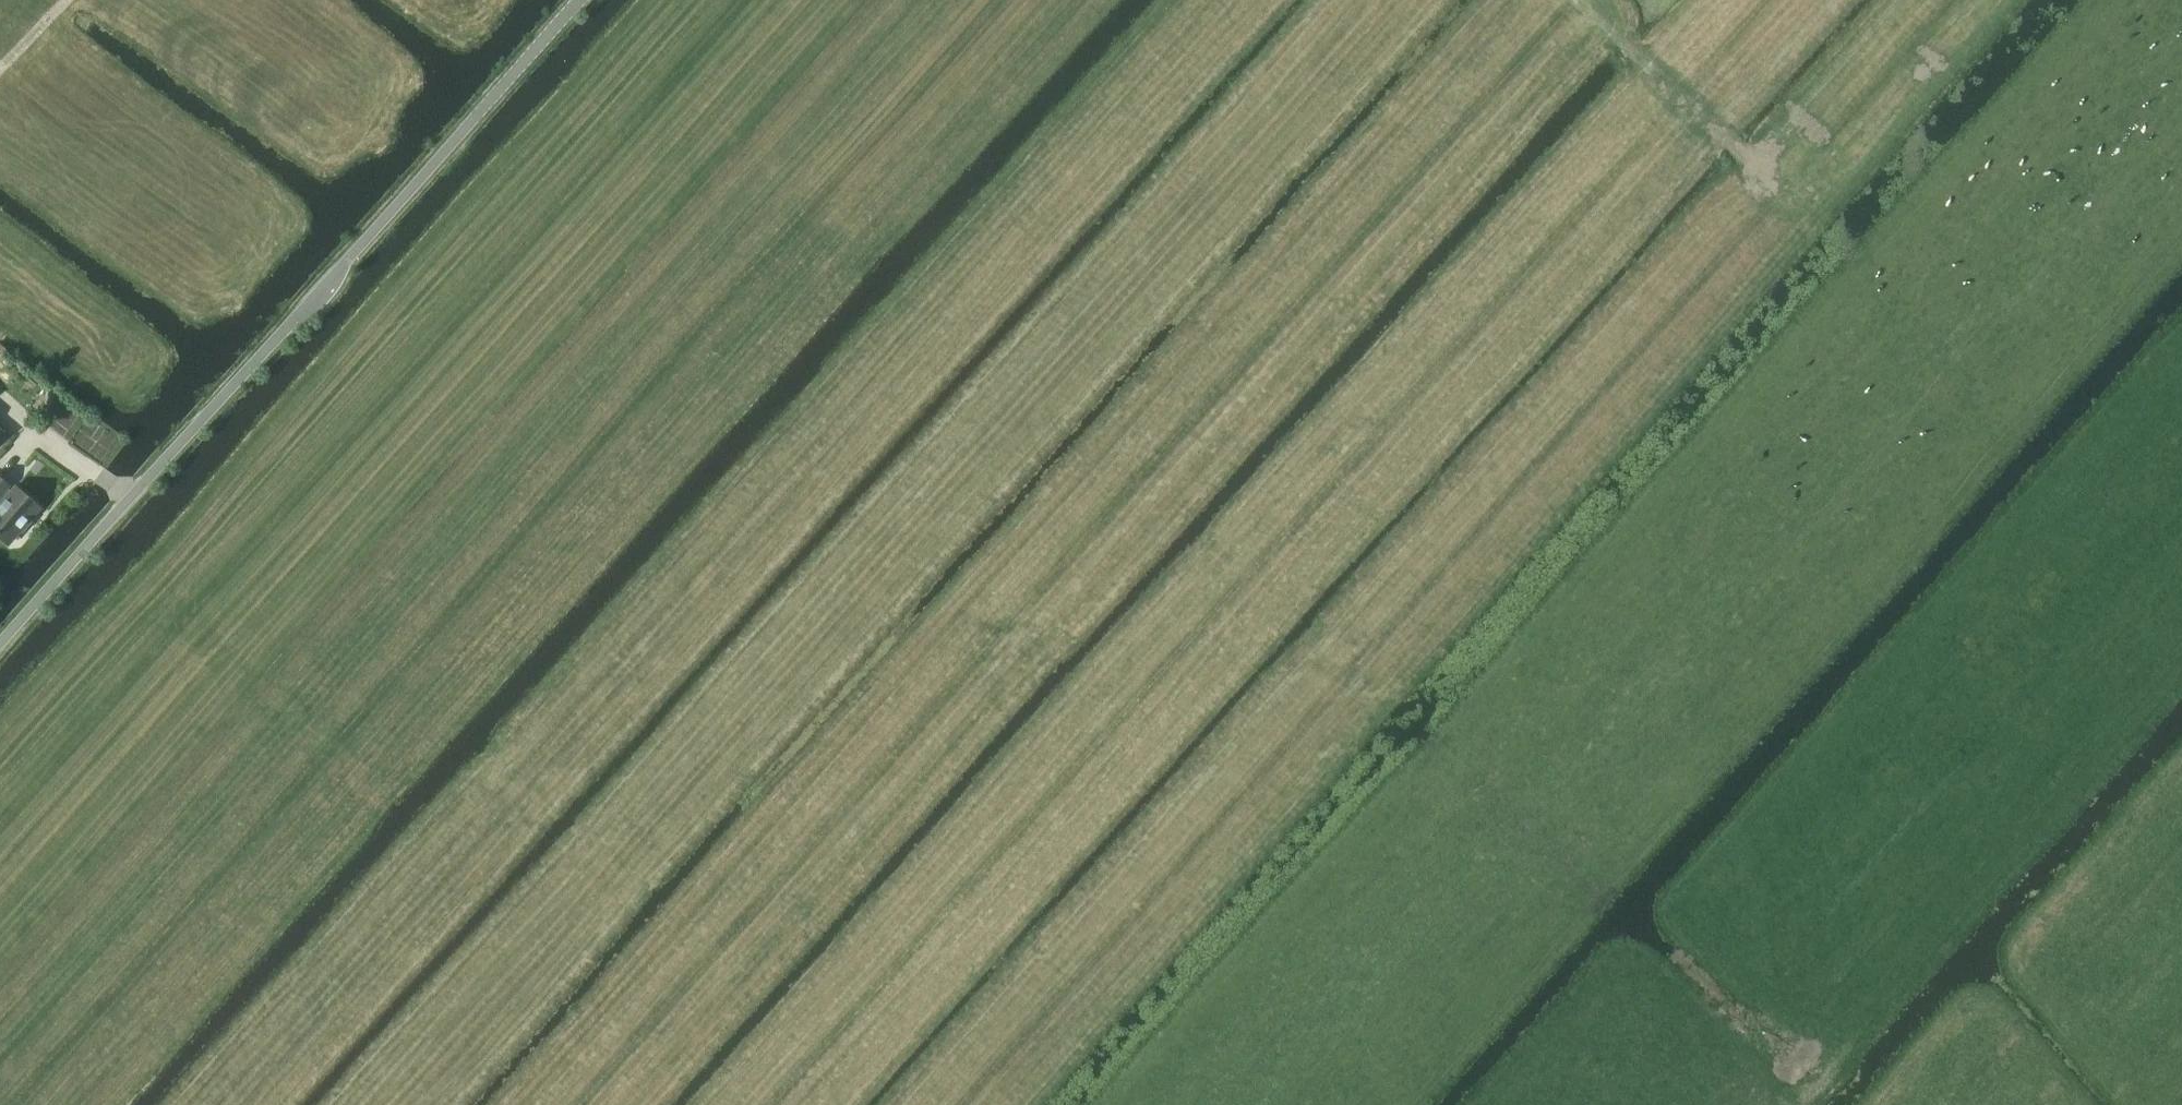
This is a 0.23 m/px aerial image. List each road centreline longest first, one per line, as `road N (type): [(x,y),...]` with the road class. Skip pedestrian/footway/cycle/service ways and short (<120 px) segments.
road 1 (unclassified): [(0,642),(580,0)]
road 2 (track): [(1745,162),(1576,0)]

